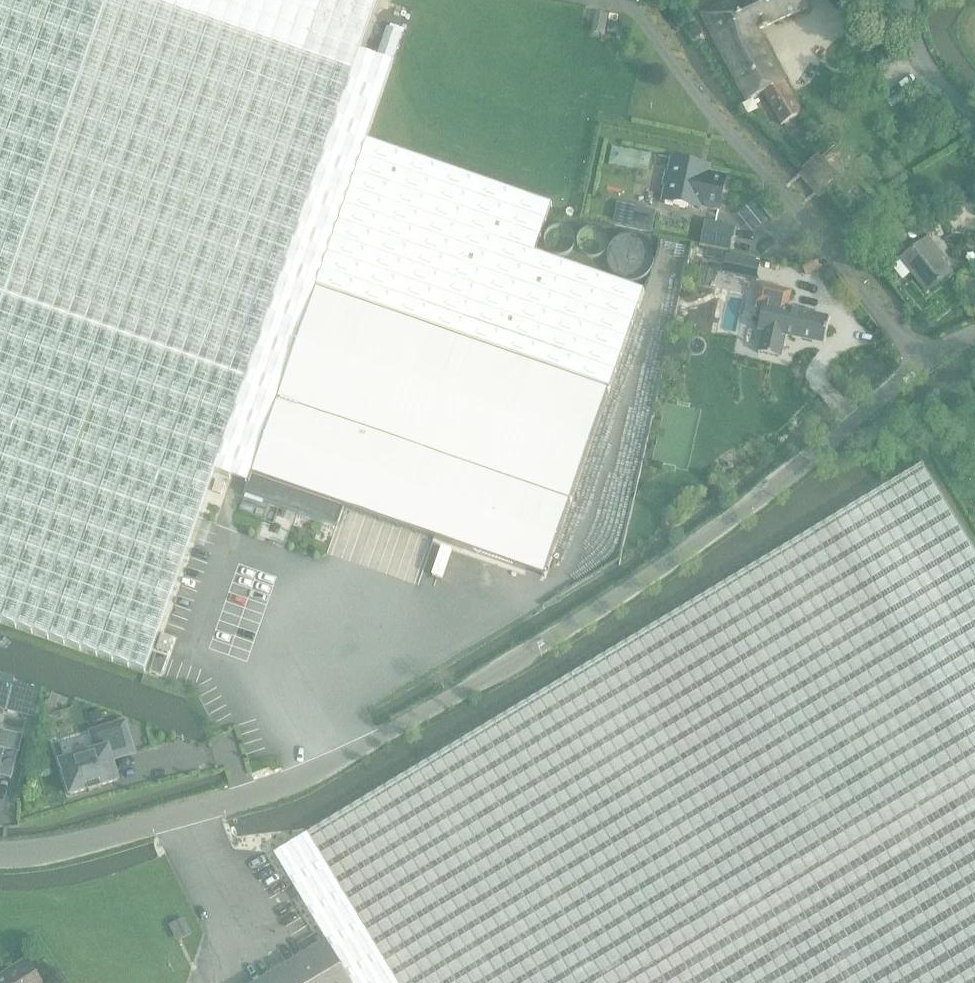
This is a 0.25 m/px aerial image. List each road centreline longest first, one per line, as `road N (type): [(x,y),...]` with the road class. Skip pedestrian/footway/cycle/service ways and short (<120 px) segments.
road 1 (tertiary): [(923,364),(798,470),(606,606),(332,764),(179,815),(50,847),(0,850)]
road 2 (unclassified): [(923,364),(847,278),(650,0)]
road 3 (unclassified): [(974,119),(924,60),(910,0)]

